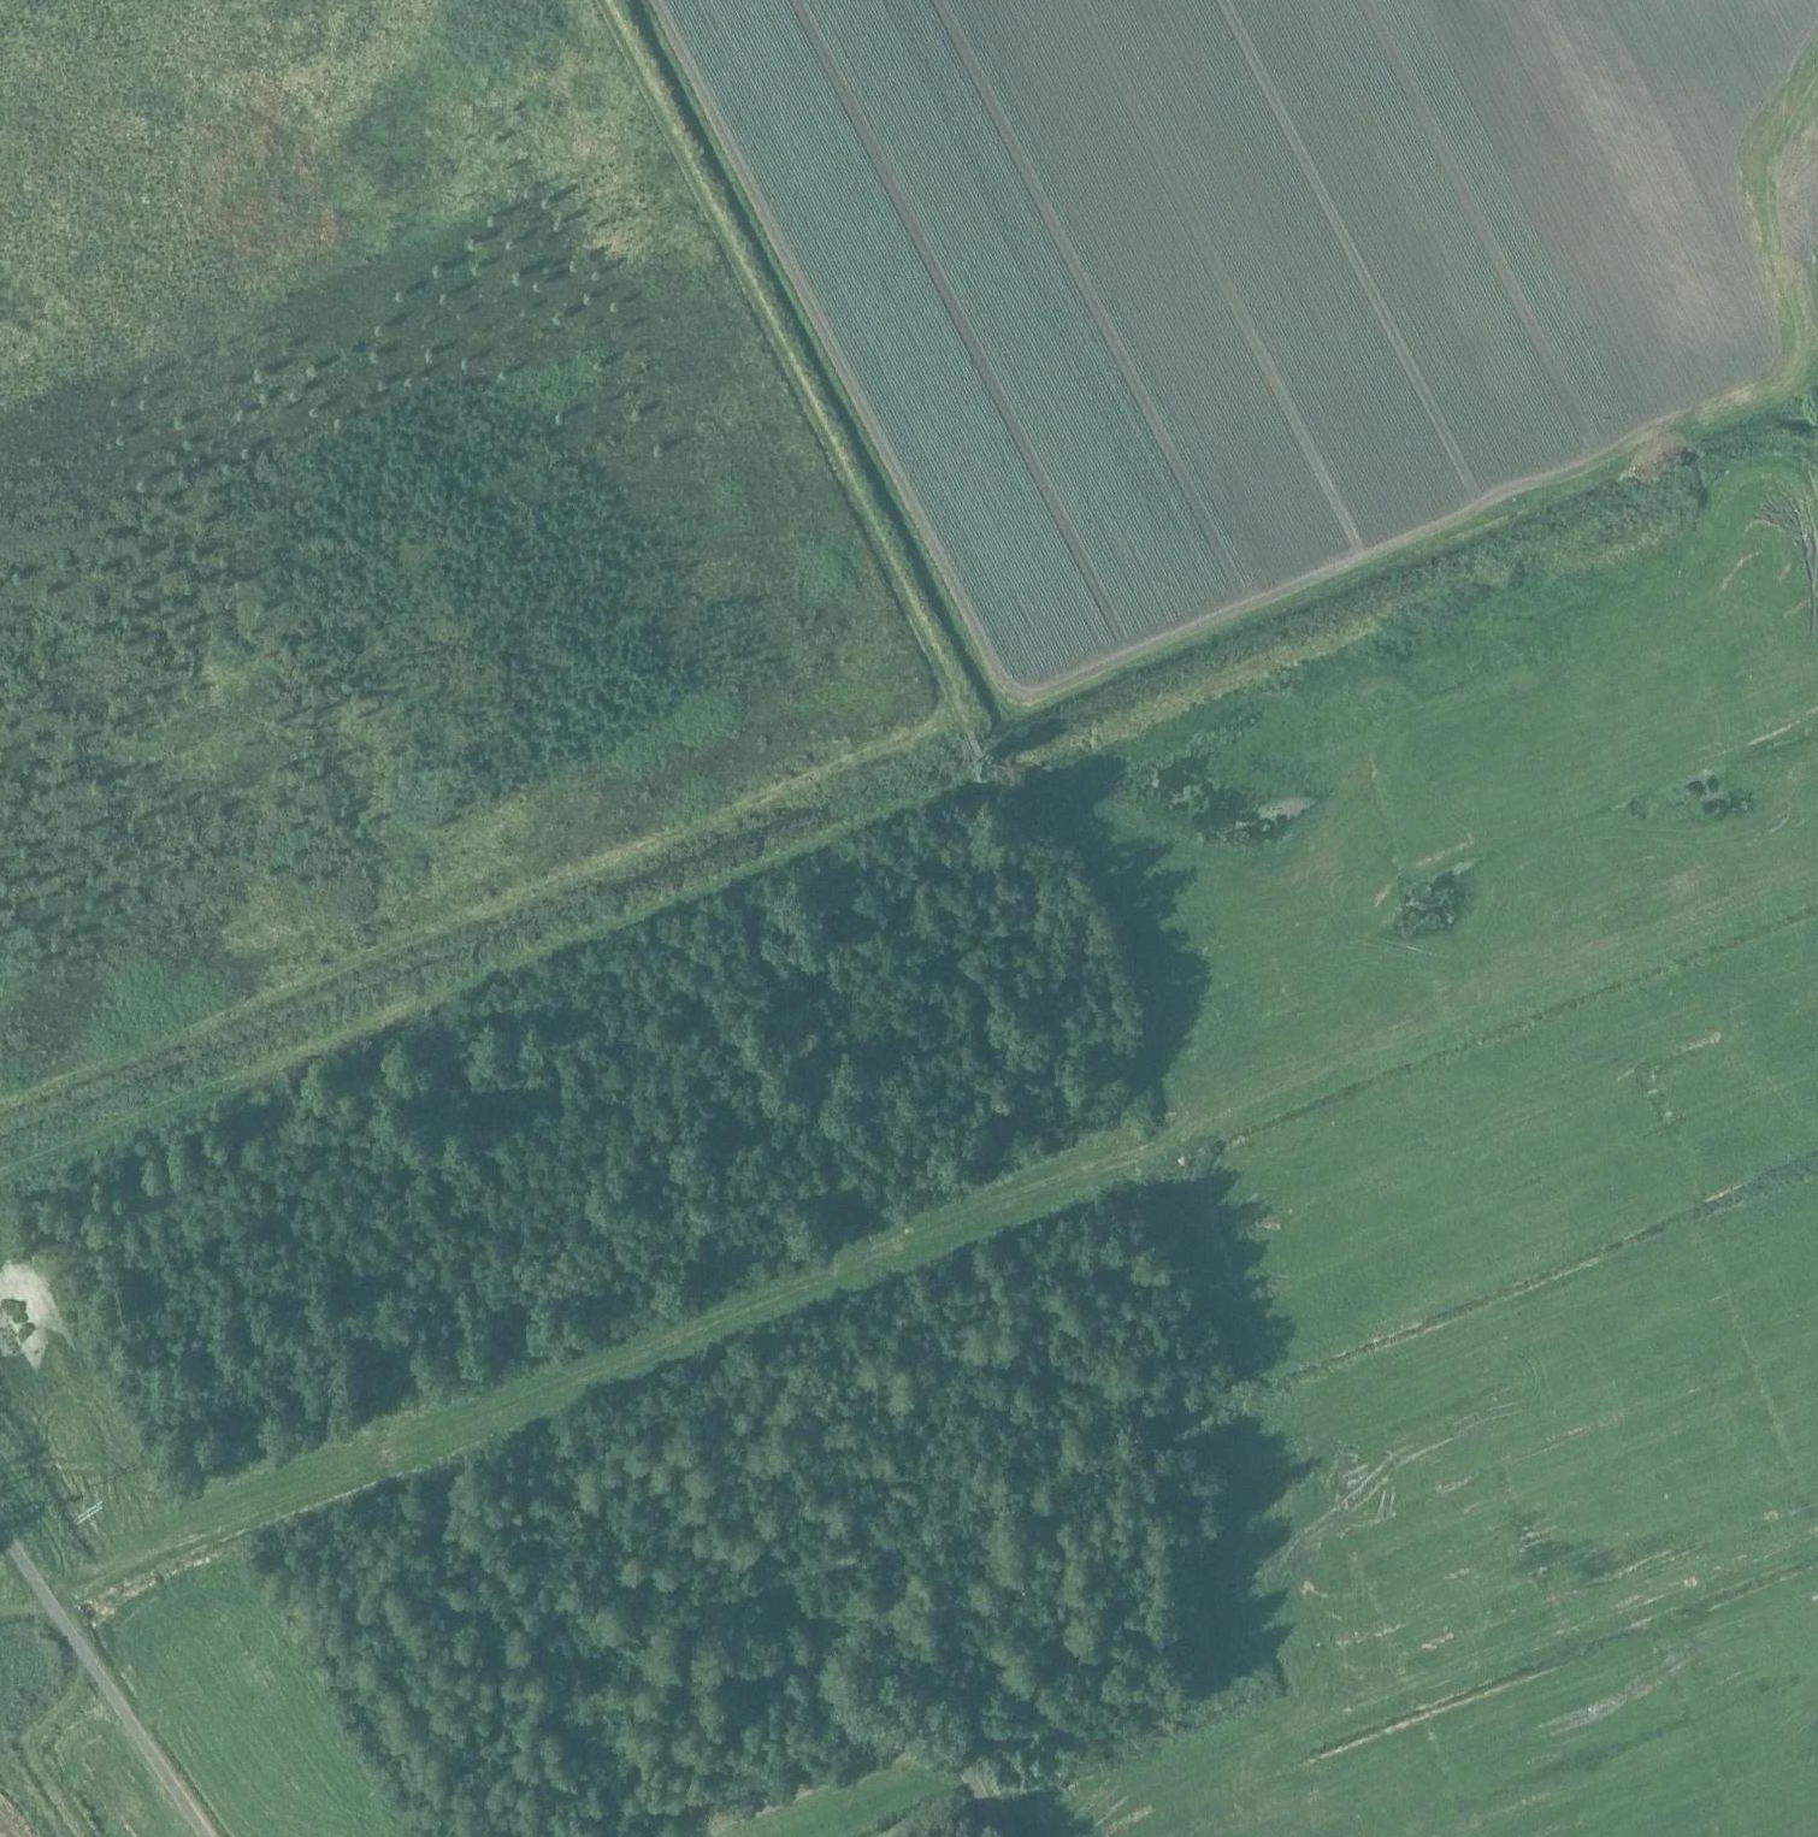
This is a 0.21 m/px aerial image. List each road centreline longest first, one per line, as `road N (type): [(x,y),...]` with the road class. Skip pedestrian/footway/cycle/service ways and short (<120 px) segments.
road 1 (track): [(963,729),(607,0)]

